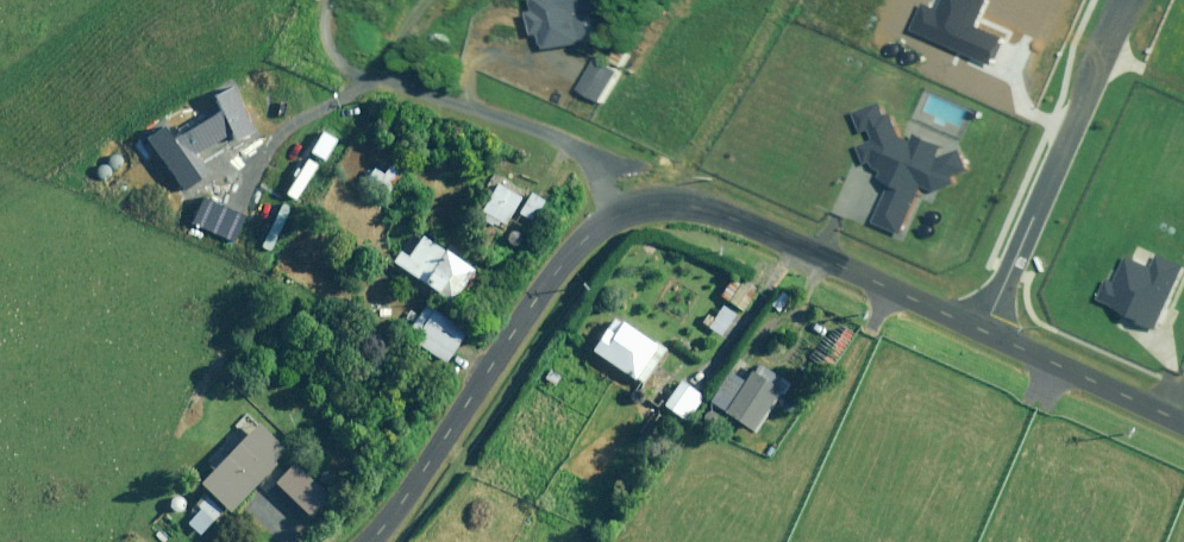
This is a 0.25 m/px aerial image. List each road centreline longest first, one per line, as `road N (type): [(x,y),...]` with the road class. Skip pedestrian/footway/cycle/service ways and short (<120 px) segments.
road 1 (unclassified): [(657,203),(586,239),(371,541)]
road 2 (residential): [(657,203),(589,152),(295,27)]
road 3 (residential): [(983,335),(1131,0)]
road 4 (unclassified): [(983,335),(730,213),(657,203)]
road 5 (unclassified): [(1183,423),(983,335)]

